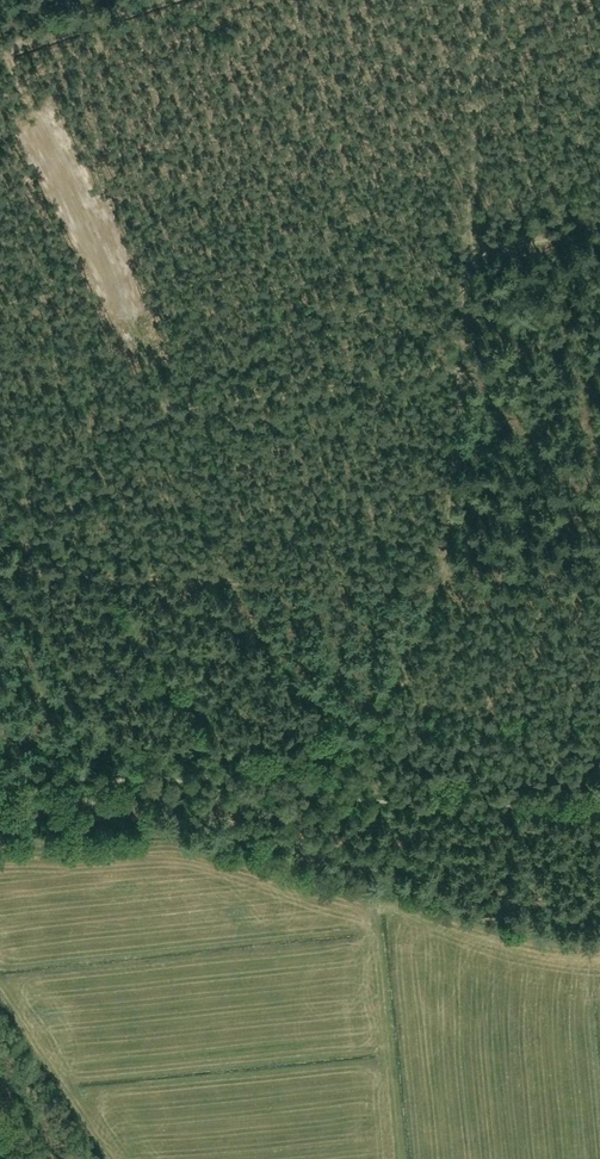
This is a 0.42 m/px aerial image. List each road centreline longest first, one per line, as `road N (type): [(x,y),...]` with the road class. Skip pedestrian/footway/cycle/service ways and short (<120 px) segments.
road 1 (track): [(163,0),(0,54)]

